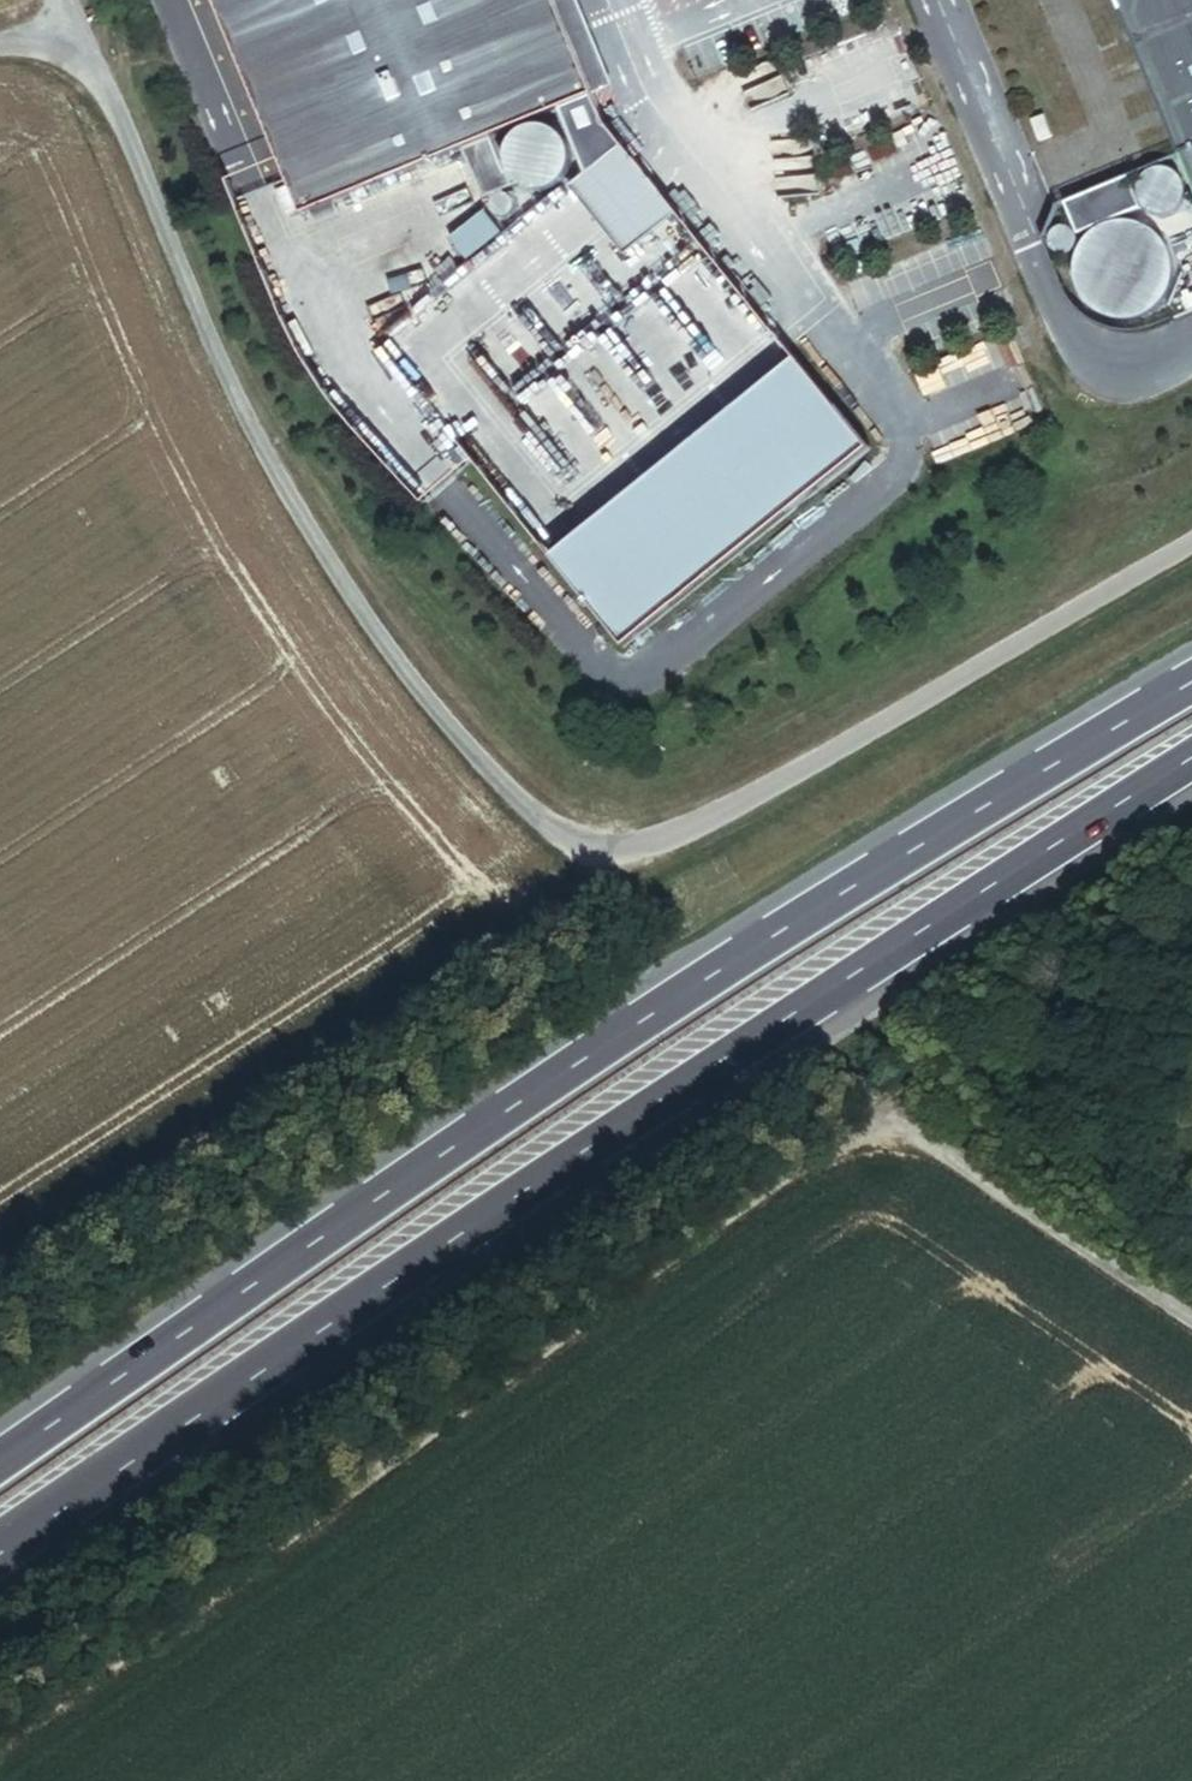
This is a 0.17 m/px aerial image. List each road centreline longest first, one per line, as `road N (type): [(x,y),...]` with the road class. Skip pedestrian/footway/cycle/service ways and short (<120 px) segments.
road 1 (trunk): [(0,1559),(624,1127),(1191,759)]
road 2 (trunk): [(1191,680),(669,999),(0,1457)]
road 3 (track): [(858,1124),(0,1756)]
road 4 (unclassified): [(72,0),(175,263),(312,547),(453,729),(523,802),(585,844),(611,846)]
road 5 (unclassified): [(1191,540),(708,814),(611,846)]
road 6 (unclassified): [(1191,1304),(920,1134),(858,1124)]

